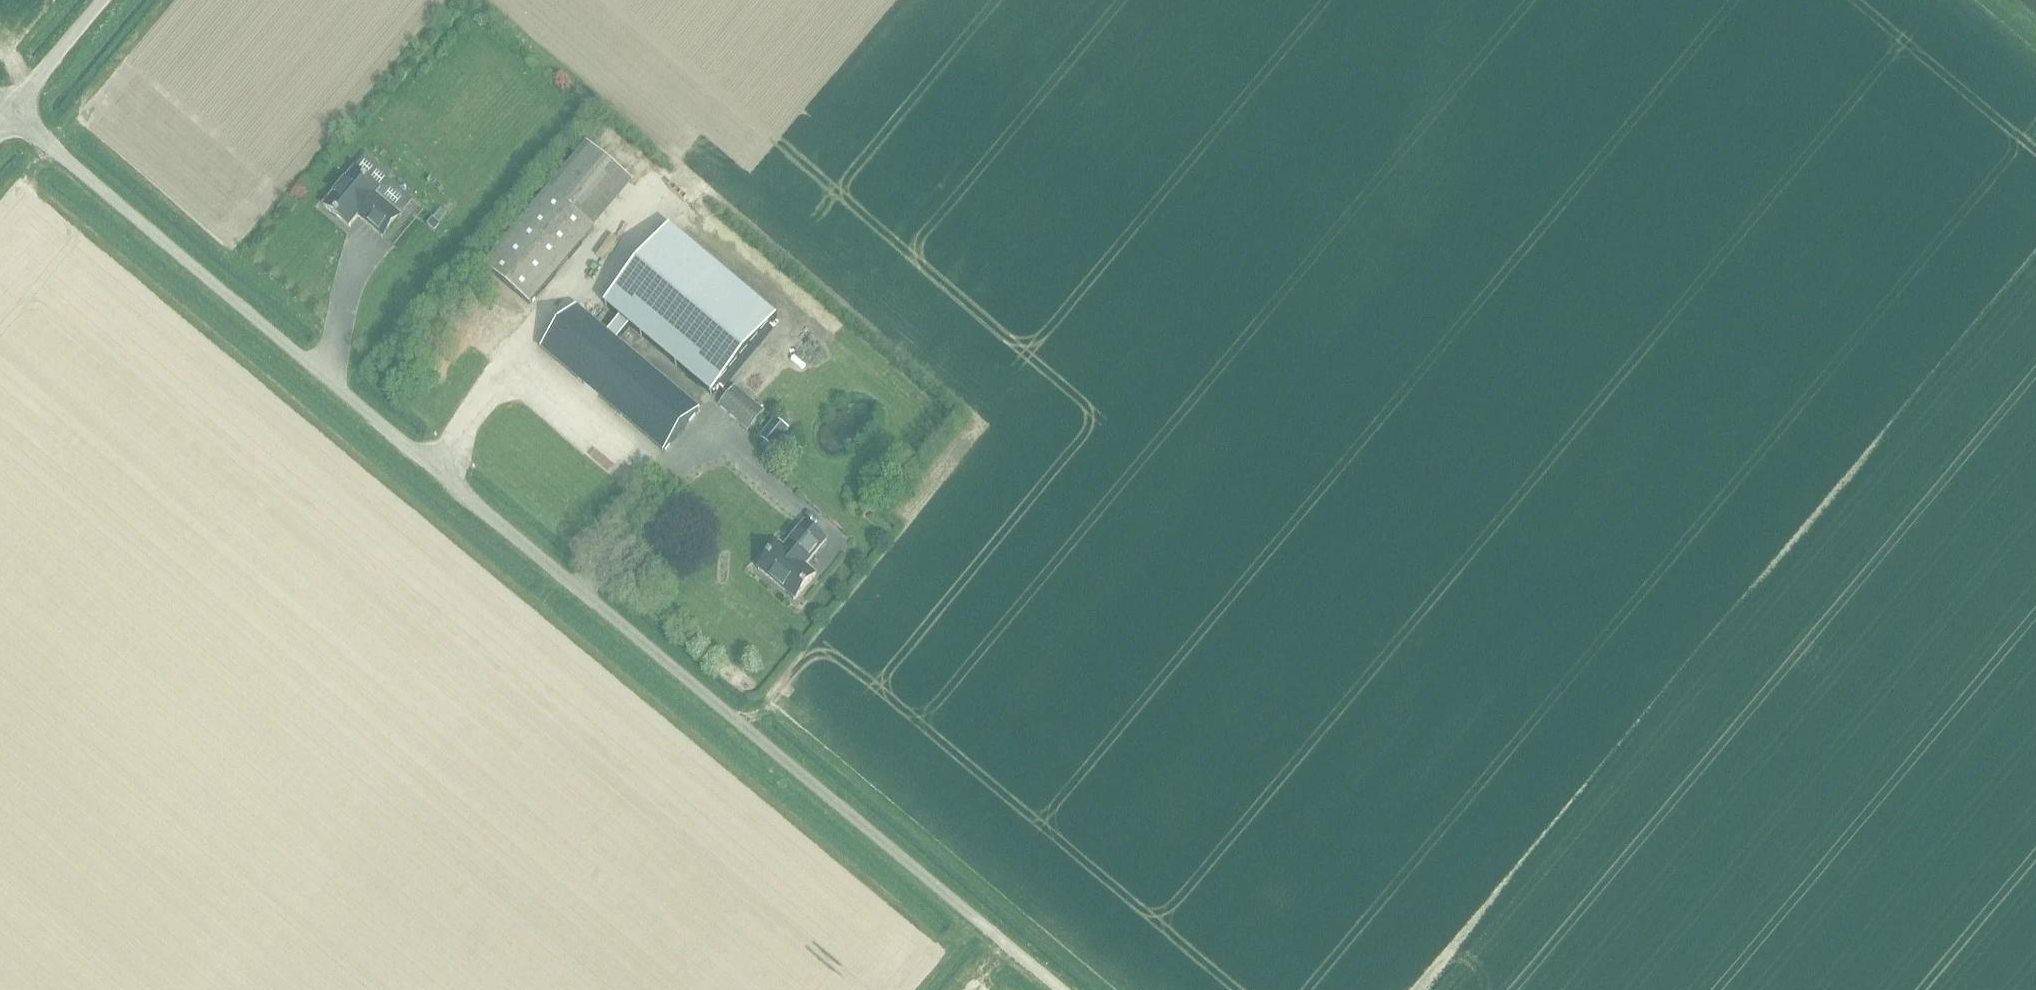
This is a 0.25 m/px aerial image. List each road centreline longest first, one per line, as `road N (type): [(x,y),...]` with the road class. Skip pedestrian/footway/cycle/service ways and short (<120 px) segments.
road 1 (unclassified): [(1061,989),(10,111)]
road 2 (unclassified): [(10,111),(104,0)]

